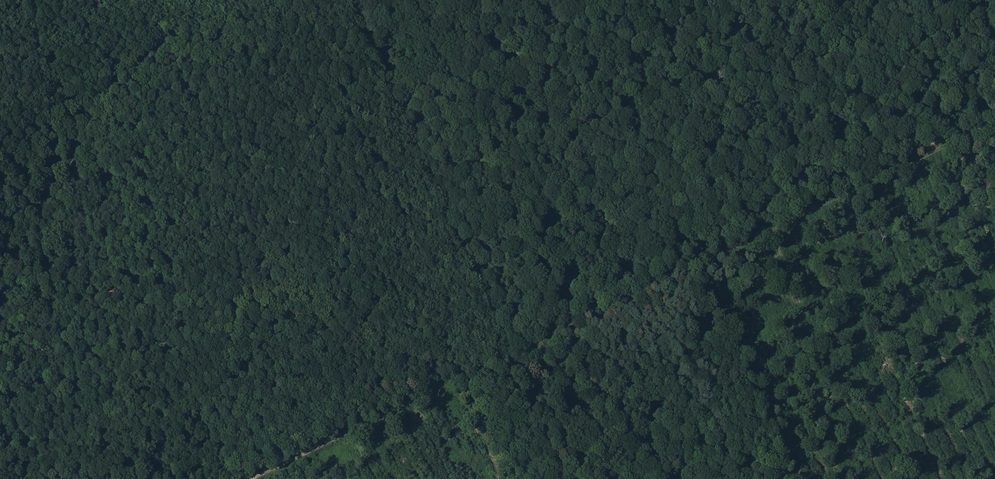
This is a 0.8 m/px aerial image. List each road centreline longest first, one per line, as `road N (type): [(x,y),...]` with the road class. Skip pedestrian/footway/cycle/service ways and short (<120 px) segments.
road 1 (track): [(994,125),(253,478)]
road 2 (track): [(804,478),(660,431),(458,380)]
road 3 (track): [(683,0),(792,222)]

